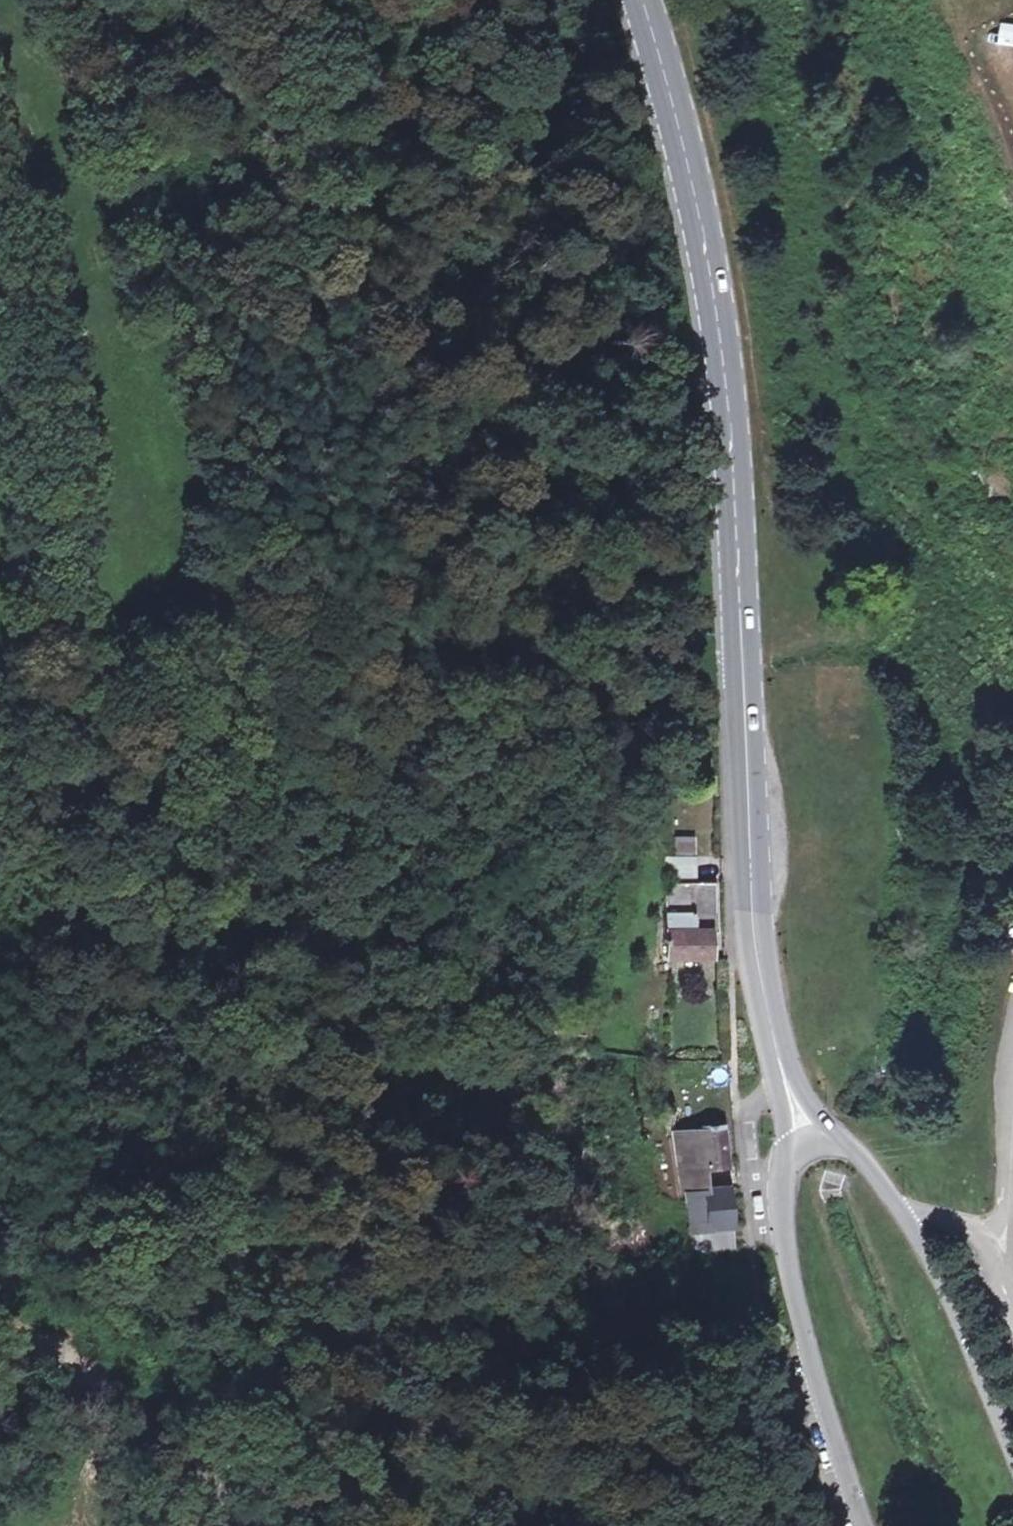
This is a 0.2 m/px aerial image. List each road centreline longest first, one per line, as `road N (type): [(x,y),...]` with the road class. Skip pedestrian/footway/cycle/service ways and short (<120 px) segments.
road 1 (secondary): [(642,0),(690,148),(733,419),(751,900),(764,996)]
road 2 (secondary): [(782,1166),(785,1251),(807,1354),(862,1525)]
road 3 (secondary): [(1012,1459),(932,1267),(885,1184),(850,1146)]
road 4 (tertiary): [(0,1322),(162,1460),(213,1525)]
road 5 (secondary): [(850,1146),(804,1094),(764,996)]
road 6 (secondary): [(764,996),(782,1166)]

